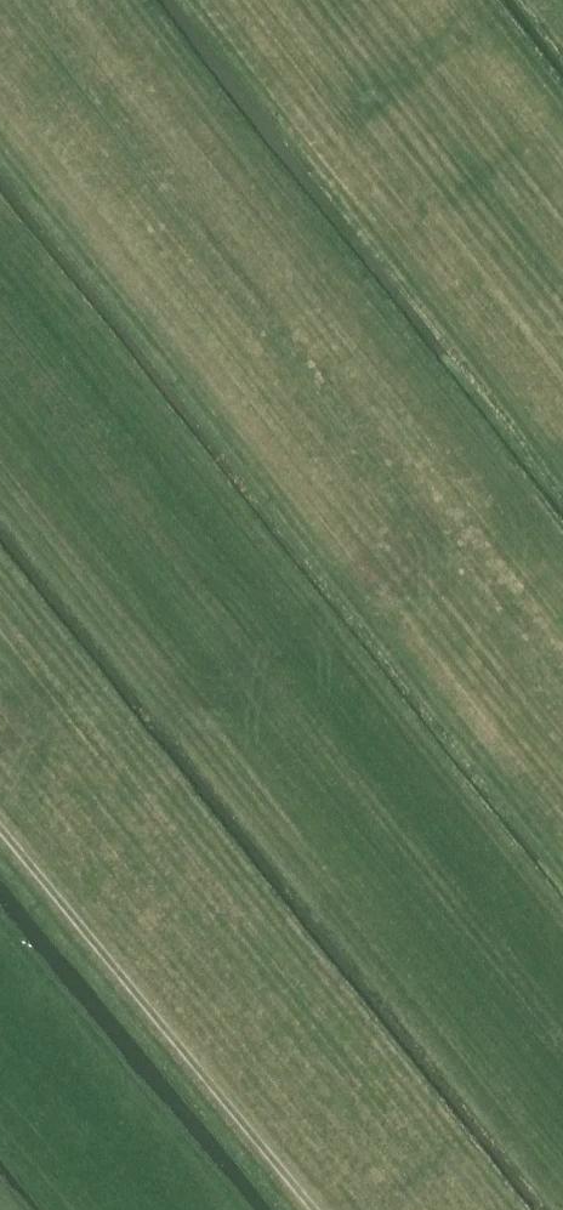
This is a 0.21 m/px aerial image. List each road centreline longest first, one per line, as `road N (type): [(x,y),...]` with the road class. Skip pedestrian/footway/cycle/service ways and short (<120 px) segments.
road 1 (track): [(562,441),(220,0)]
road 2 (track): [(316,1209),(0,825)]

